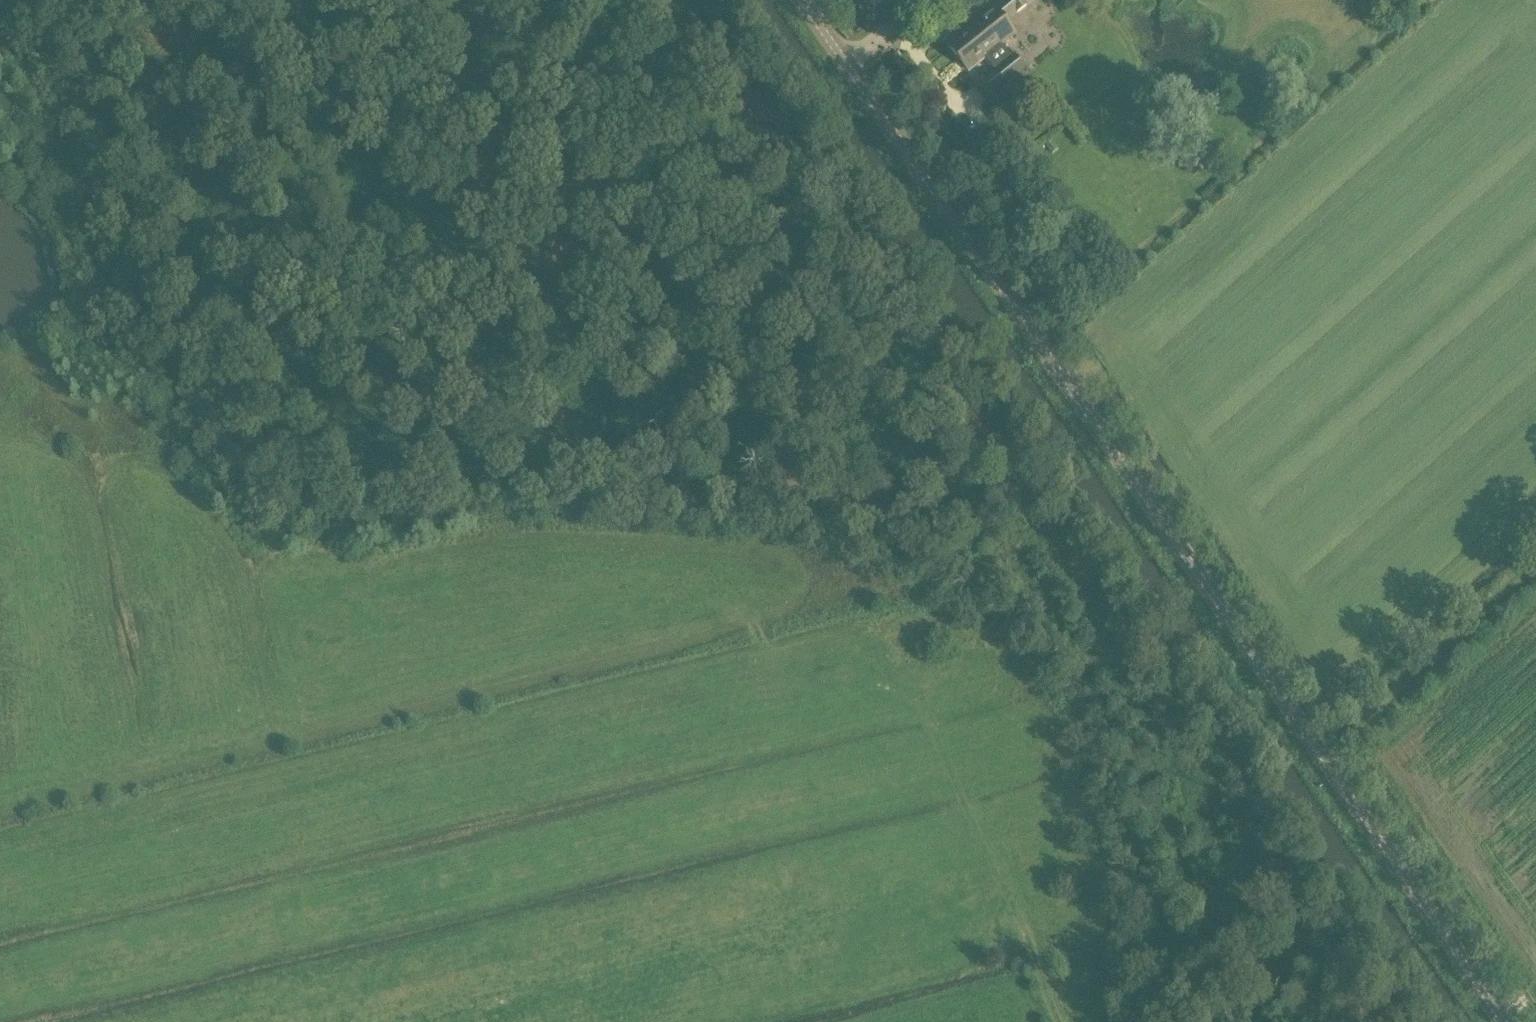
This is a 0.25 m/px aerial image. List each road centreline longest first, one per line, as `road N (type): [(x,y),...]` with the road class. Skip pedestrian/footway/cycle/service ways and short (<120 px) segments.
road 1 (tertiary): [(1503,1021),(800,0)]
road 2 (track): [(1535,570),(1403,690)]

